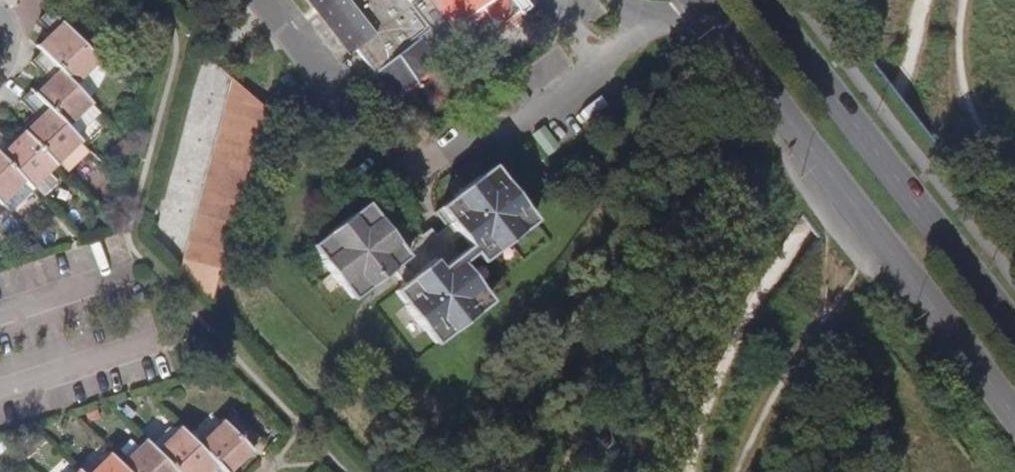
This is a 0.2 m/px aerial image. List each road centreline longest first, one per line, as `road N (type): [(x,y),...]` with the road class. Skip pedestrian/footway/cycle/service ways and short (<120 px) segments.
road 1 (primary): [(701,9),(1014,419)]
road 2 (primary): [(1014,329),(759,0)]
road 3 (track): [(1014,179),(962,78),(962,0)]

